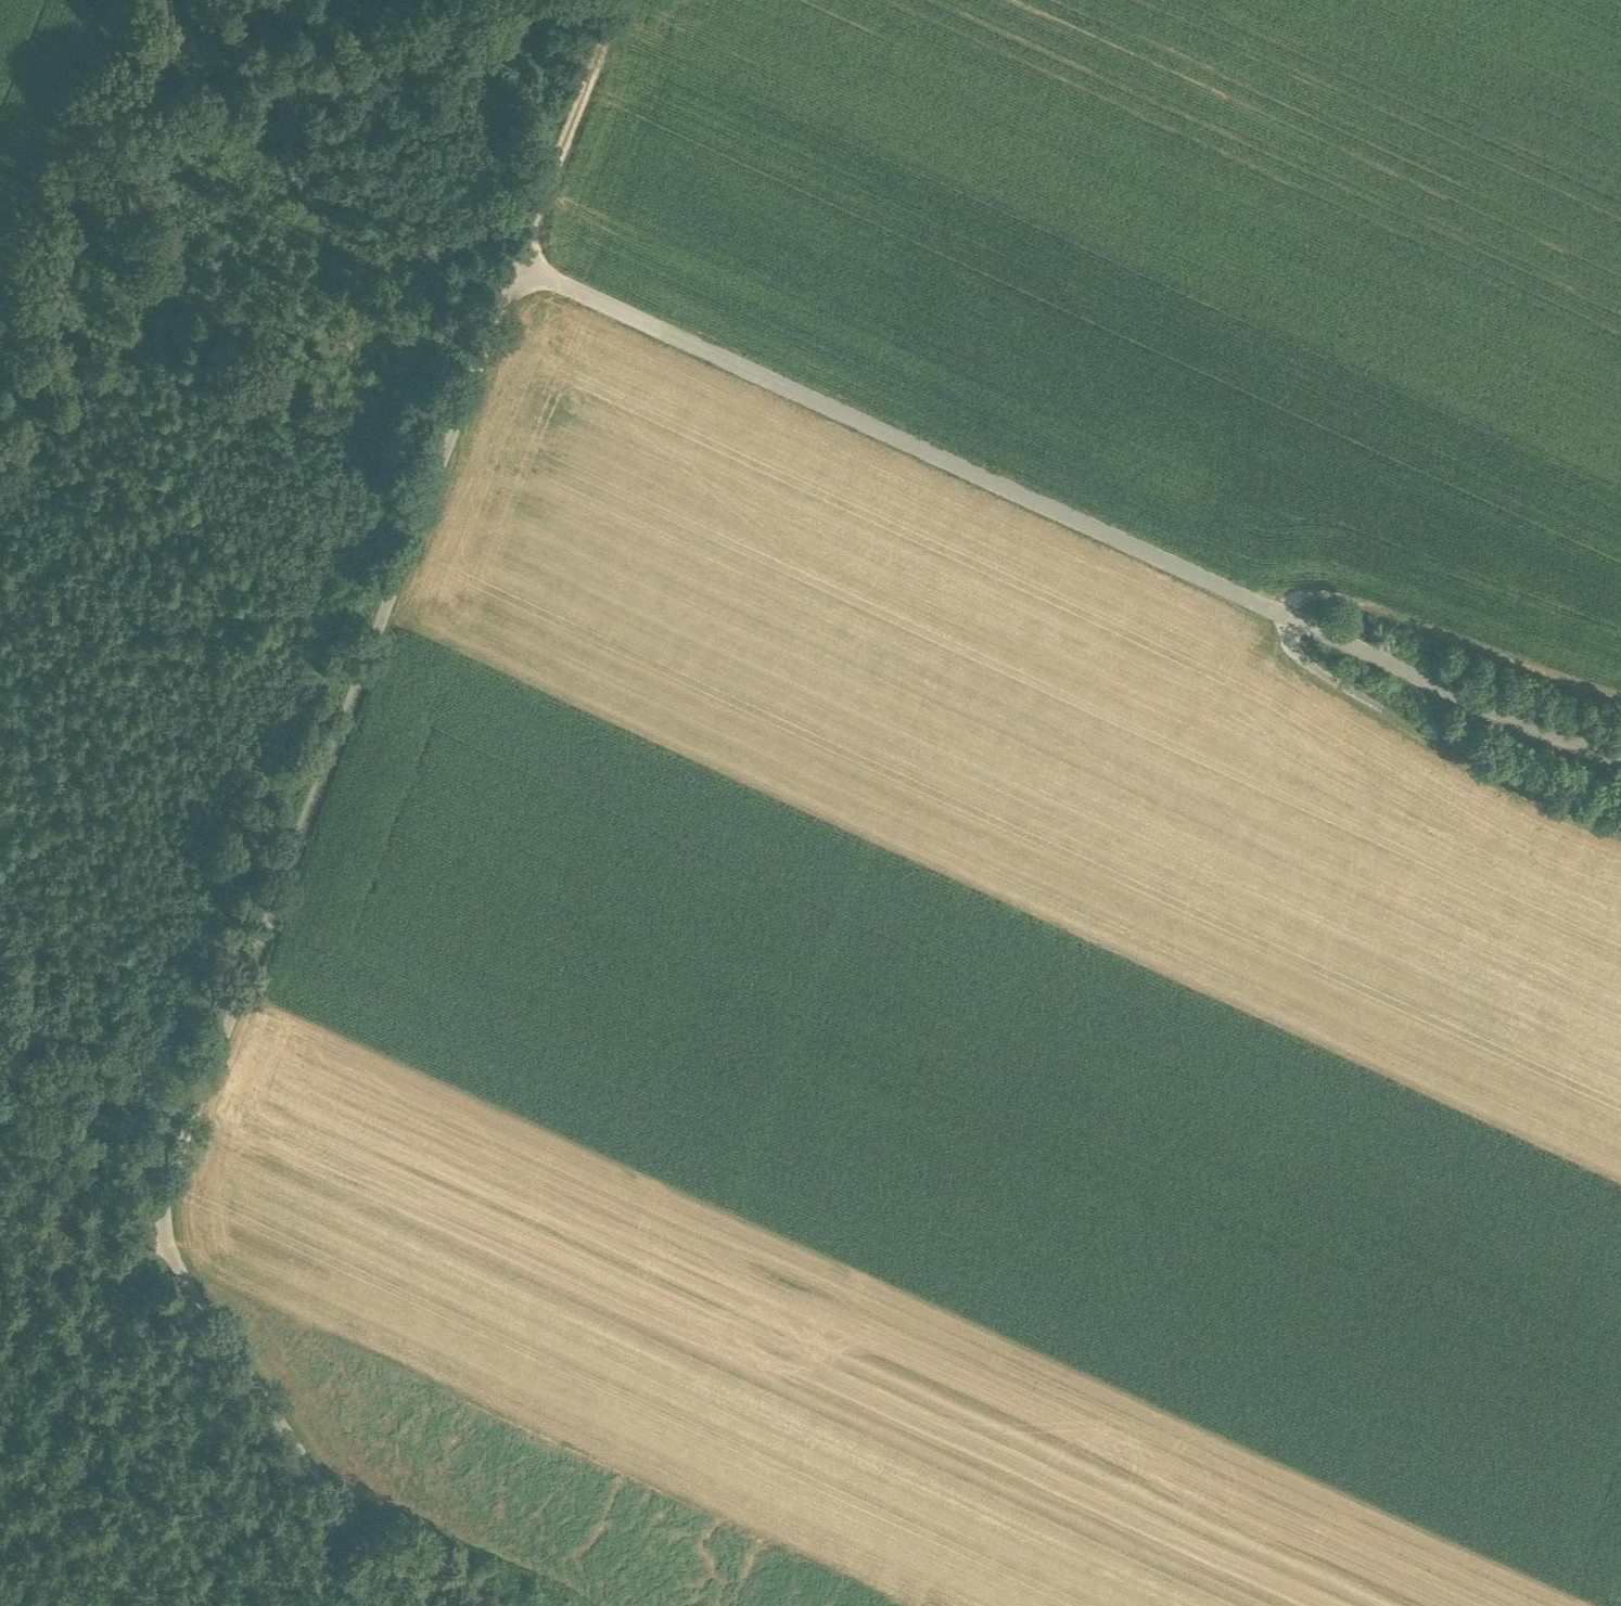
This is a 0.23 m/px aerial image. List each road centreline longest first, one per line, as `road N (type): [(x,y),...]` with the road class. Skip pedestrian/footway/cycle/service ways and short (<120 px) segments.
road 1 (track): [(153,1233),(518,267),(1506,724),(1620,769)]
road 2 (track): [(1620,836),(1529,799),(1315,678),(1291,661),(1283,637),(1300,605),(1340,601),(1620,706)]
road 3 (track): [(403,1605),(153,1233)]
road 4 (track): [(0,284),(118,0)]
road 5 (track): [(518,267),(620,0)]
road 6 (track): [(0,1005),(153,1233)]
road 7 (track): [(153,1233),(0,1386)]

